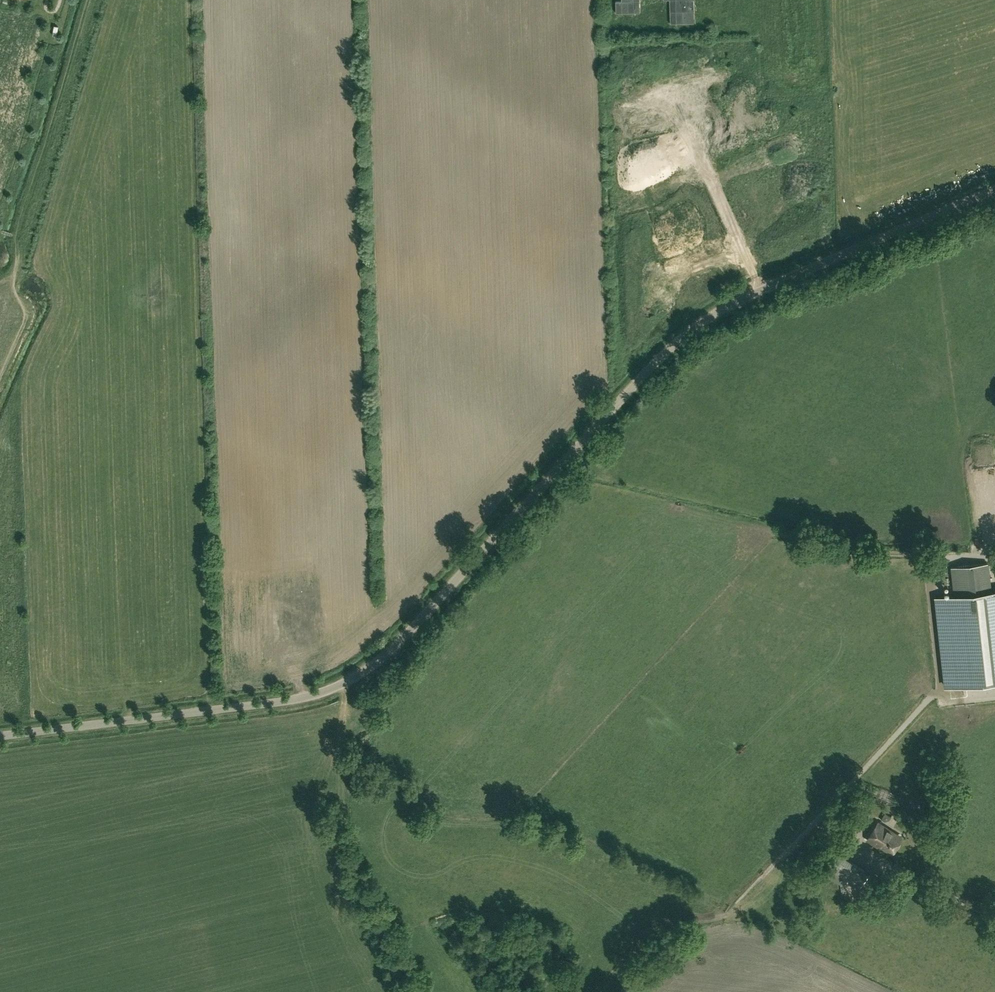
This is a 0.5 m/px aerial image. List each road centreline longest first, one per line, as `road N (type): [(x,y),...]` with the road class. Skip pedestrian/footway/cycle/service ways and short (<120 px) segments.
road 1 (unclassified): [(0,736),(281,702),(343,683),(401,639),(634,385),(704,320),(994,189)]

